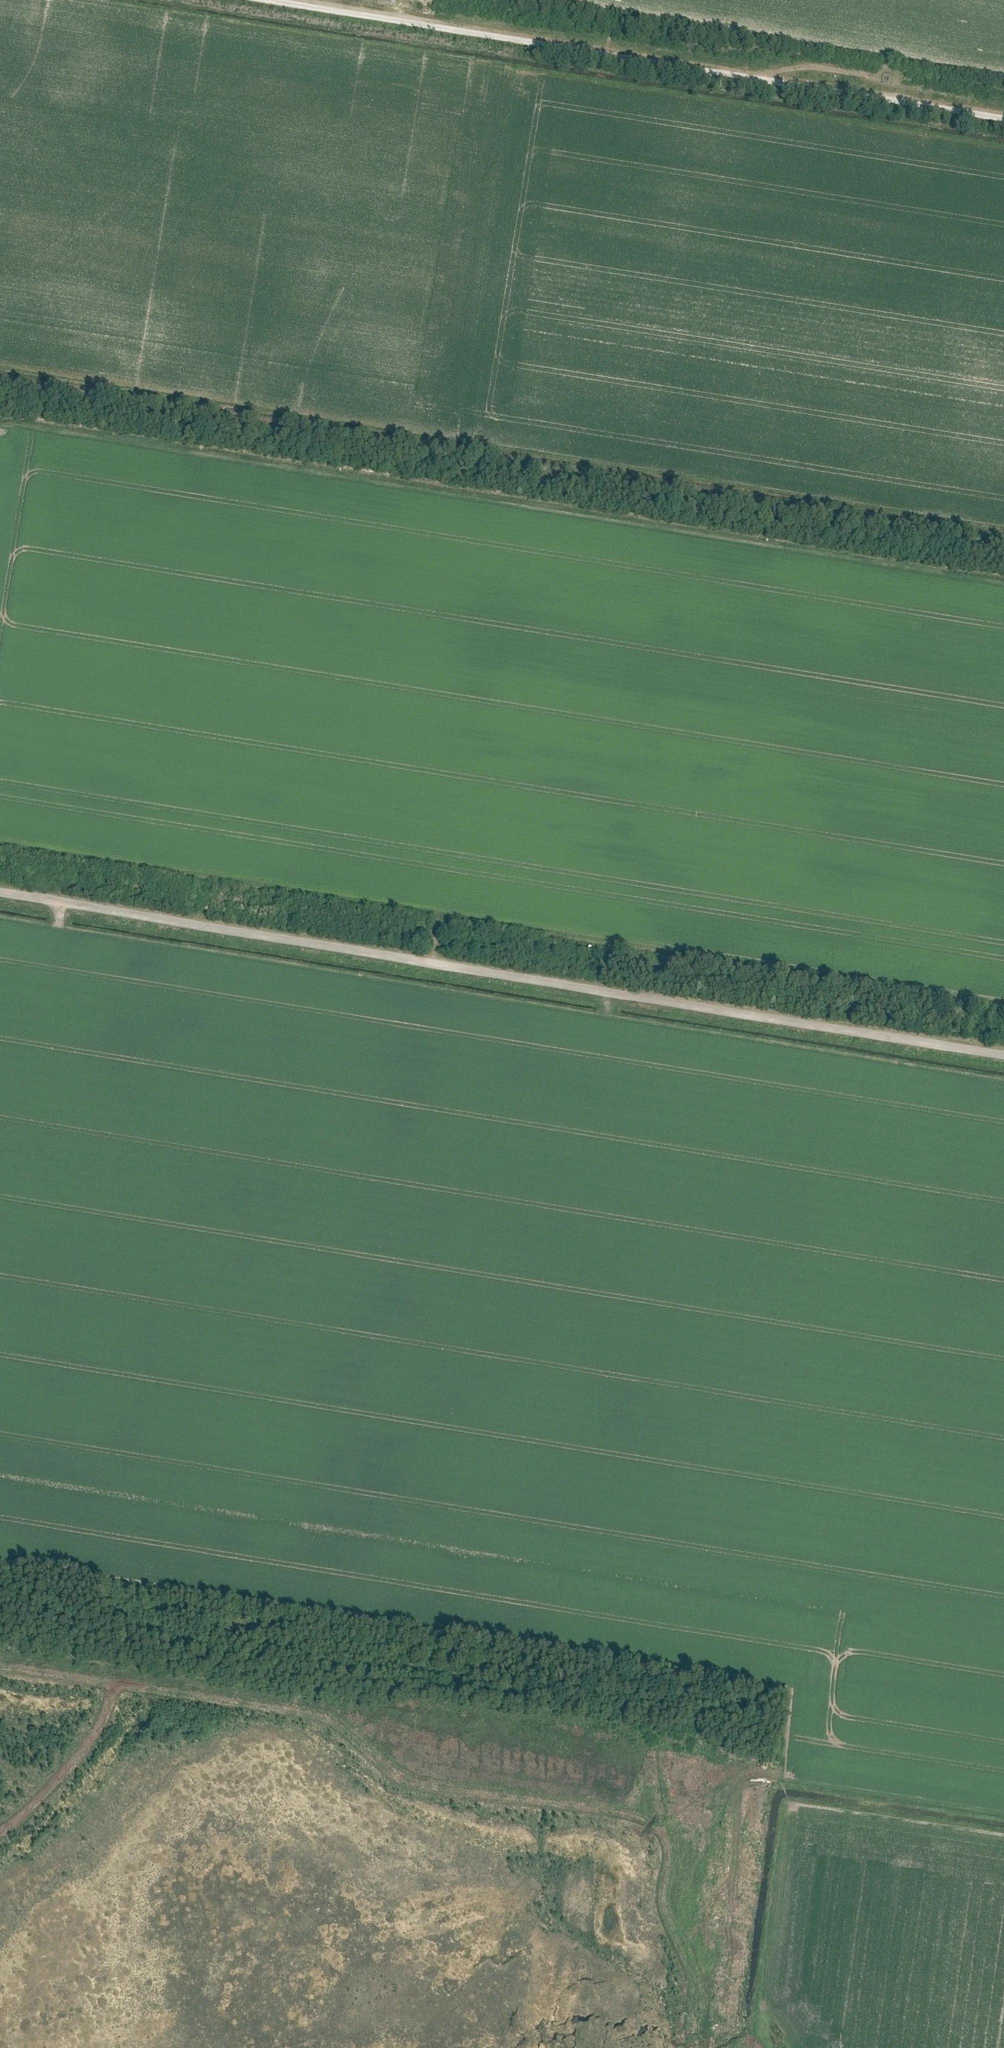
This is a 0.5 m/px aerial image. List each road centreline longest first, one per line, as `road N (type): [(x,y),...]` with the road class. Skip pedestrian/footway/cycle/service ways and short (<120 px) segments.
road 1 (track): [(1003,1049),(0,887)]
road 2 (track): [(1003,115),(292,0)]
road 3 (track): [(785,1778),(1003,1811)]

